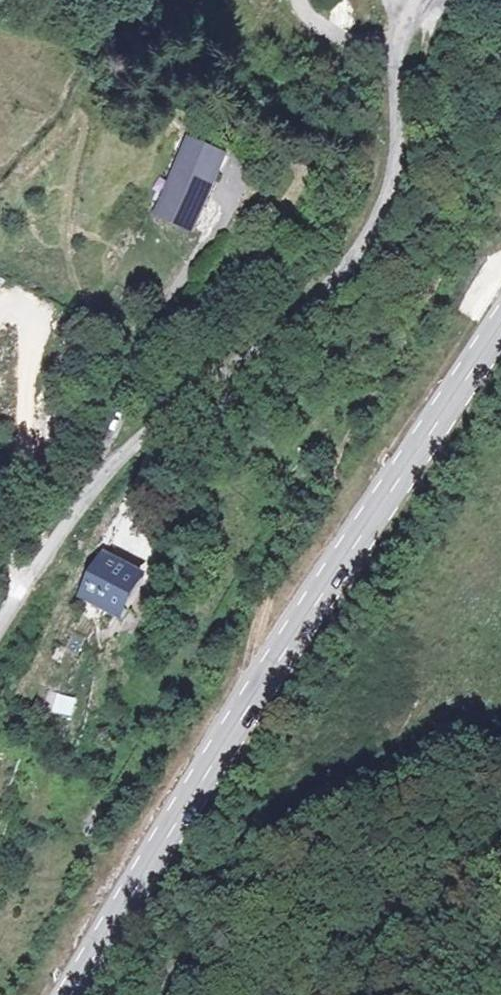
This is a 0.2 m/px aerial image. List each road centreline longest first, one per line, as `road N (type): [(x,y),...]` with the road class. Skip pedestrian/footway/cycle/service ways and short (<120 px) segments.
road 1 (secondary): [(500,329),(275,665),(73,994)]
road 2 (unclassified): [(0,630),(122,457),(281,328),(364,247),(389,184),(392,80),(415,10)]
road 3 (track): [(275,665),(255,649),(283,547),(426,304),(472,199),(467,171),(435,108),(428,27),(415,10)]

